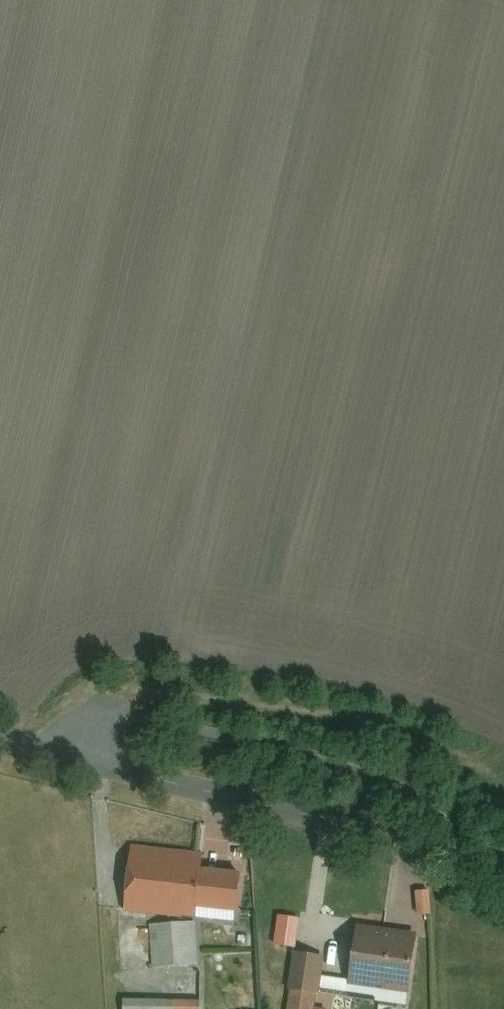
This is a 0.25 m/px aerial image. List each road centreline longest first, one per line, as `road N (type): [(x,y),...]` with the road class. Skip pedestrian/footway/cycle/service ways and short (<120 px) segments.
road 1 (unclassified): [(0,737),(382,830)]

